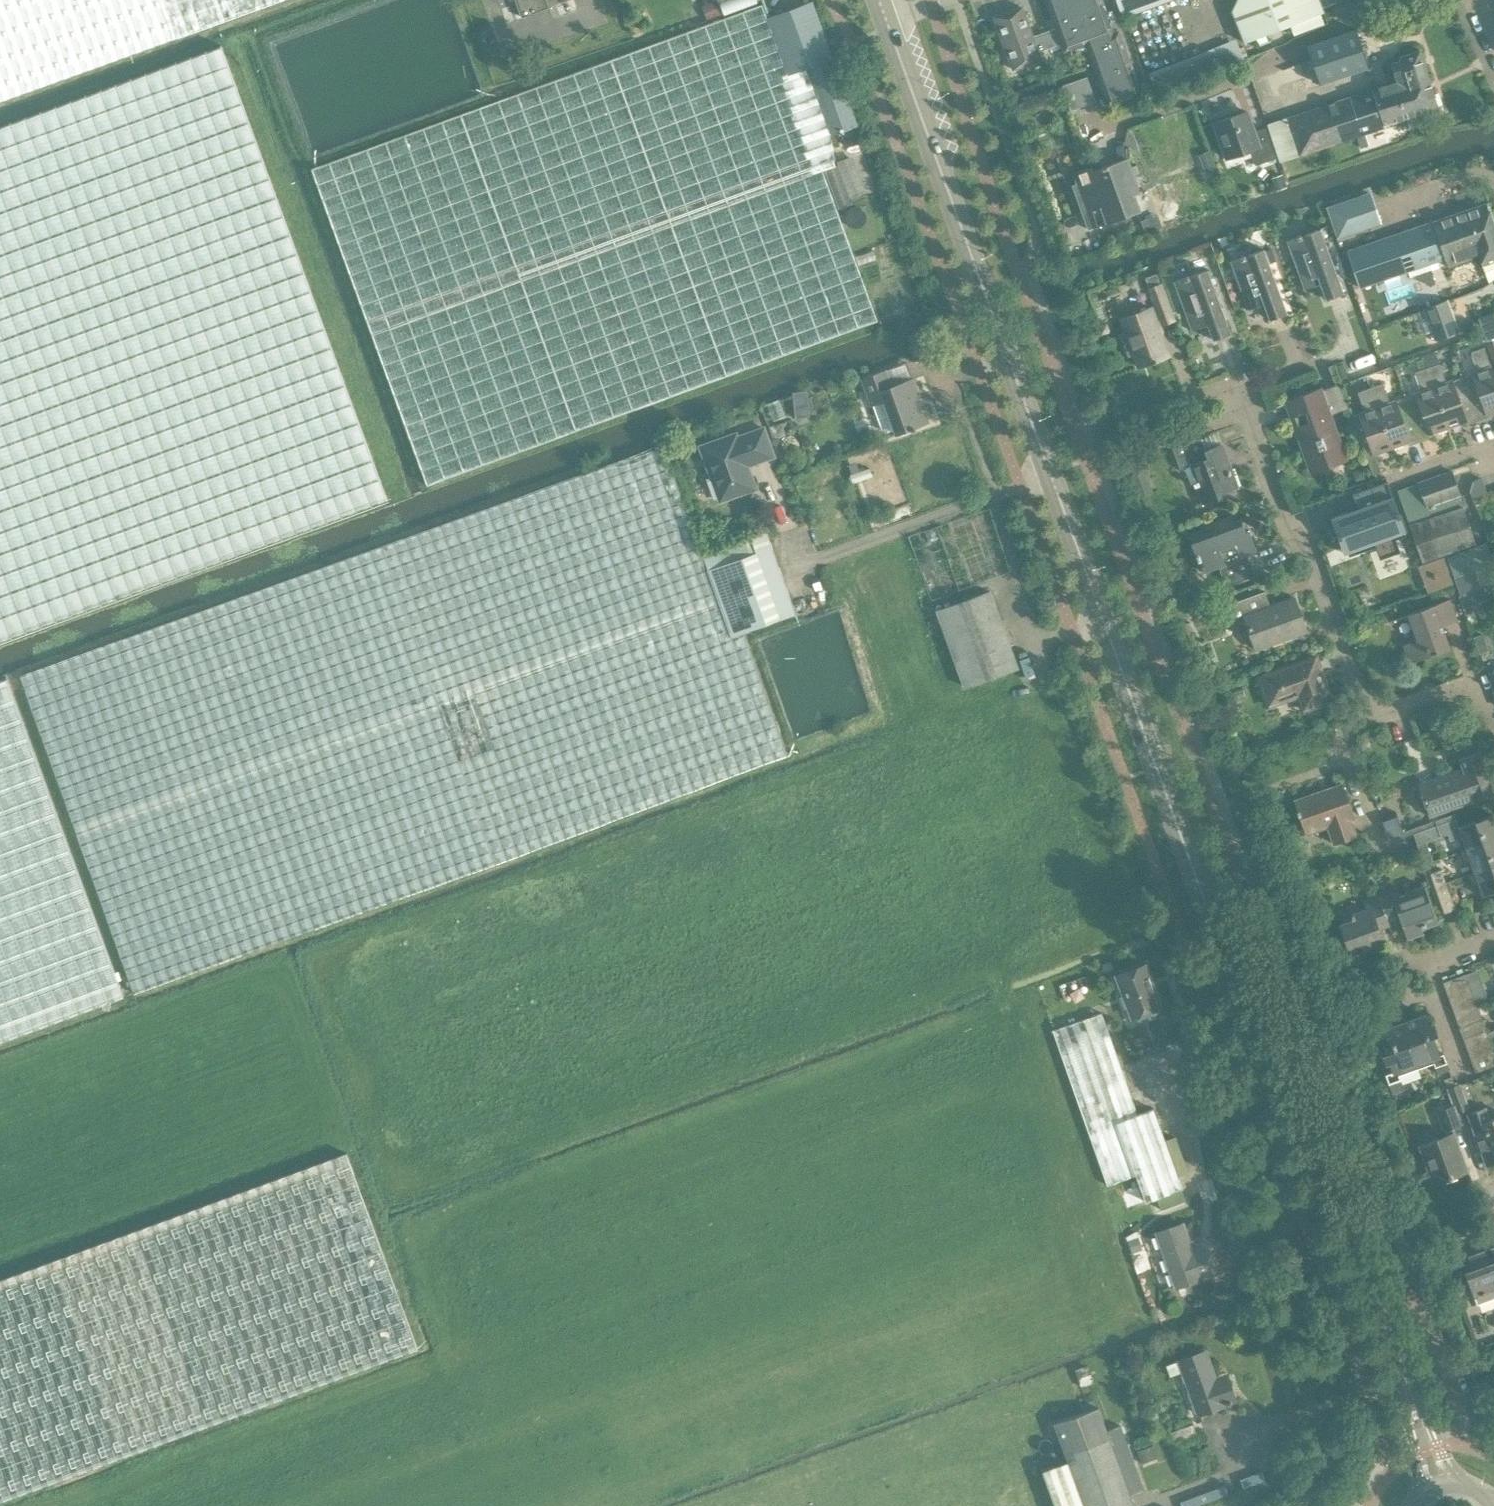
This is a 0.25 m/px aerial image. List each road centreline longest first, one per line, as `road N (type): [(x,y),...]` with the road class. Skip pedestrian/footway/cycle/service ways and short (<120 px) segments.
road 1 (secondary): [(1402,1378),(1152,757),(881,0)]
road 2 (residential): [(1373,716),(1239,394),(1314,366)]
road 3 (residential): [(1373,716),(1345,749),(1381,847)]
road 4 (residential): [(1493,719),(1463,689),(1373,716)]

